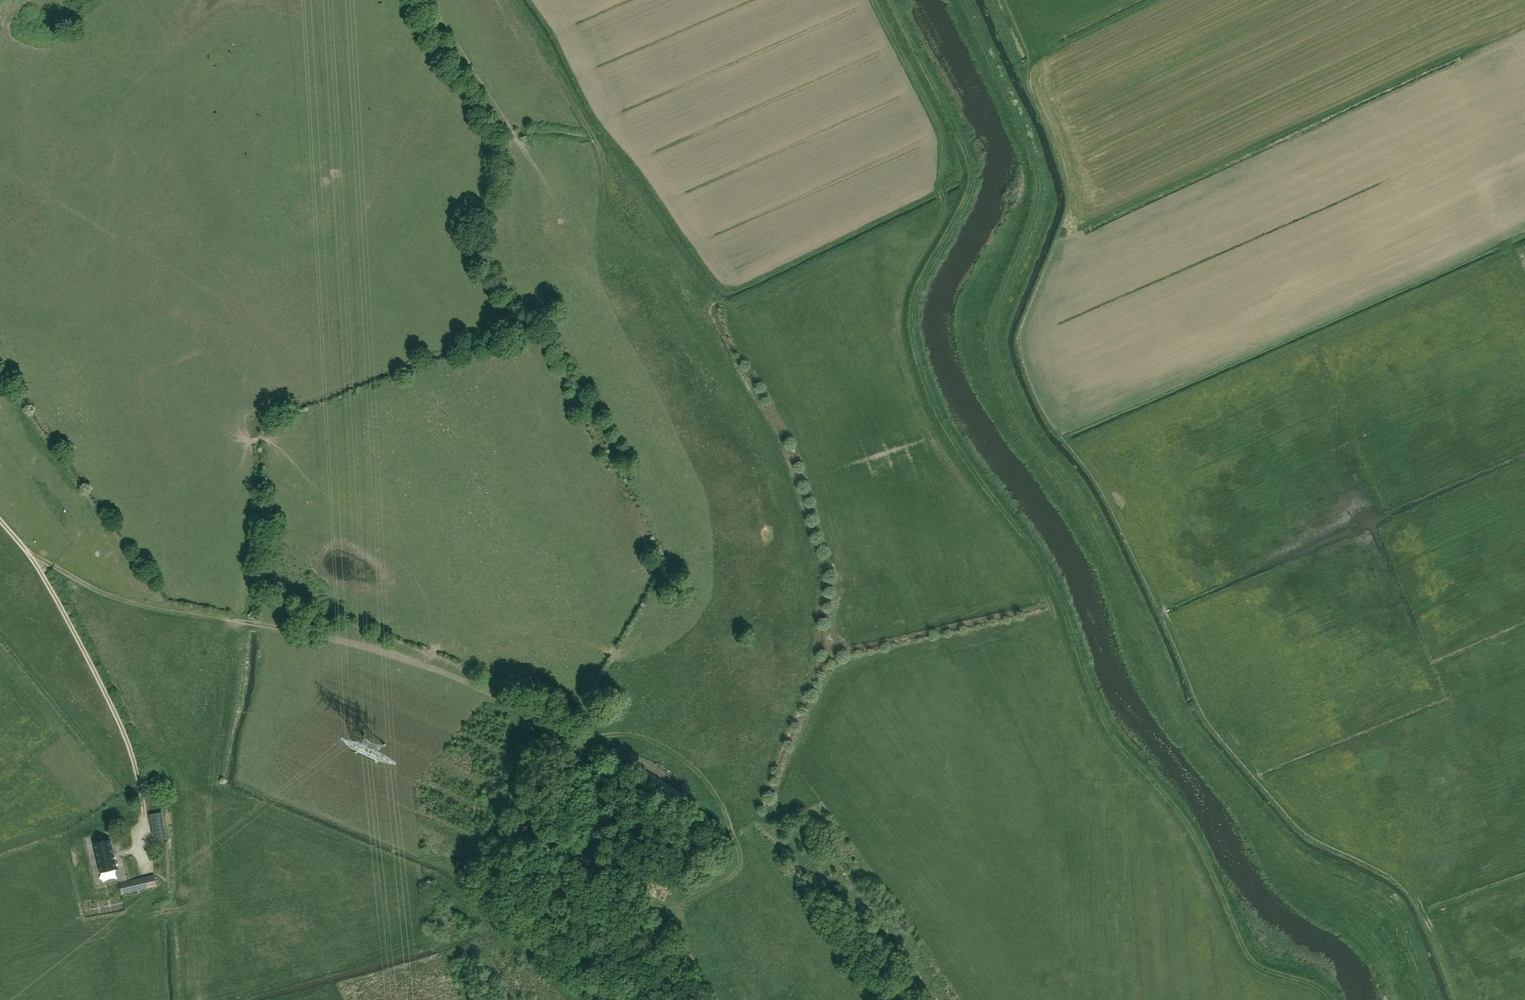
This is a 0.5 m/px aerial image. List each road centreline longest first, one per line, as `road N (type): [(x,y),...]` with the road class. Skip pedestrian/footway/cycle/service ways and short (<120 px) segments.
road 1 (track): [(519,932),(532,904),(597,825),(595,788),(578,737),(414,661),(284,629),(142,606),(29,554)]

